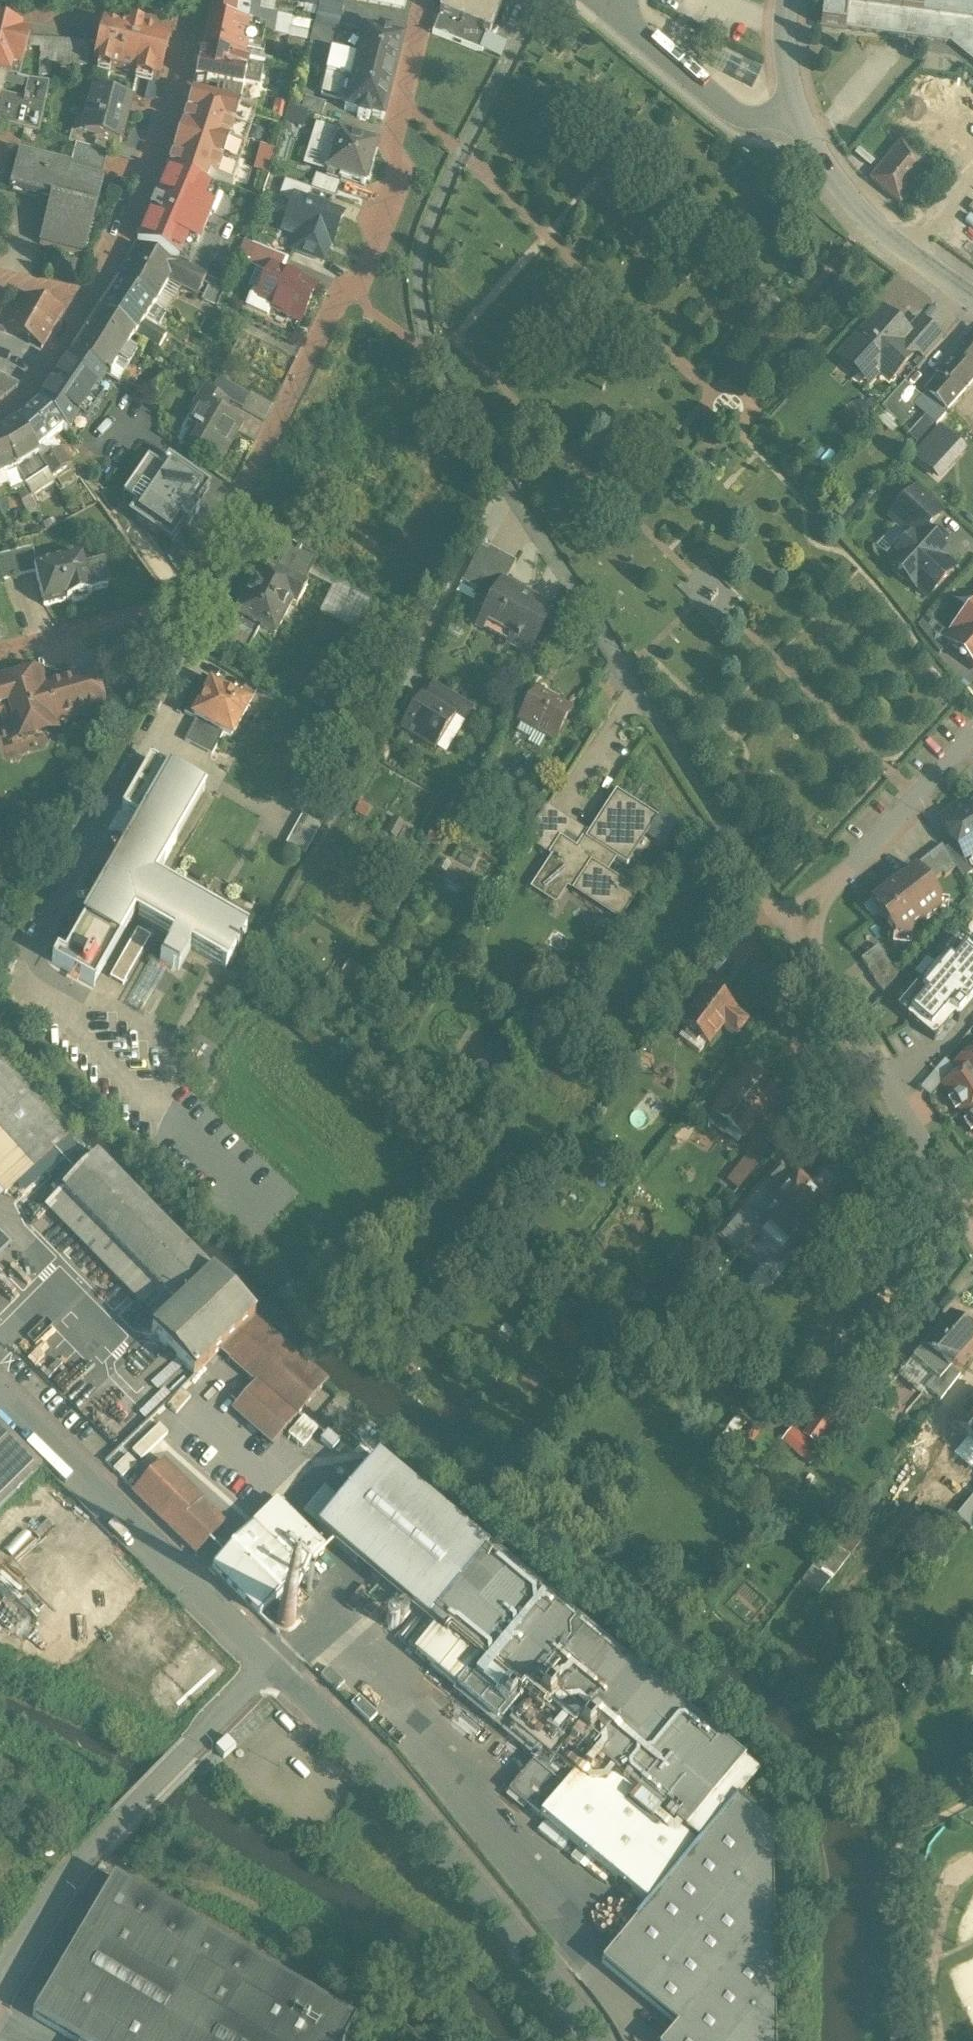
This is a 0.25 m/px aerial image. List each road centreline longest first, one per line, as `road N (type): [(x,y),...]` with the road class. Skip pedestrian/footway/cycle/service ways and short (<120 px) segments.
road 1 (residential): [(796,916),(765,896),(428,351),(419,263),(430,216),(536,0)]
road 2 (residential): [(422,0),(391,145),(401,171),(375,248),(362,279),(338,297),(195,583),(144,614),(0,652)]
road 3 (residential): [(592,2040),(394,1791),(269,1663)]
road 4 (residential): [(0,1986),(59,1886),(269,1663)]
road 5 (residential): [(269,1663),(0,1396)]
road 6 (residential): [(796,916),(826,988),(972,1221)]
road 7 (residential): [(195,0),(149,174),(91,304)]
road 8 (residential): [(972,295),(878,228),(822,162),(794,112)]
road 9 (residential): [(972,734),(851,870),(796,916)]
road 10 (residential): [(794,112),(756,119),(726,109),(603,0)]
road 11 (residential): [(91,304),(33,393),(0,422)]

